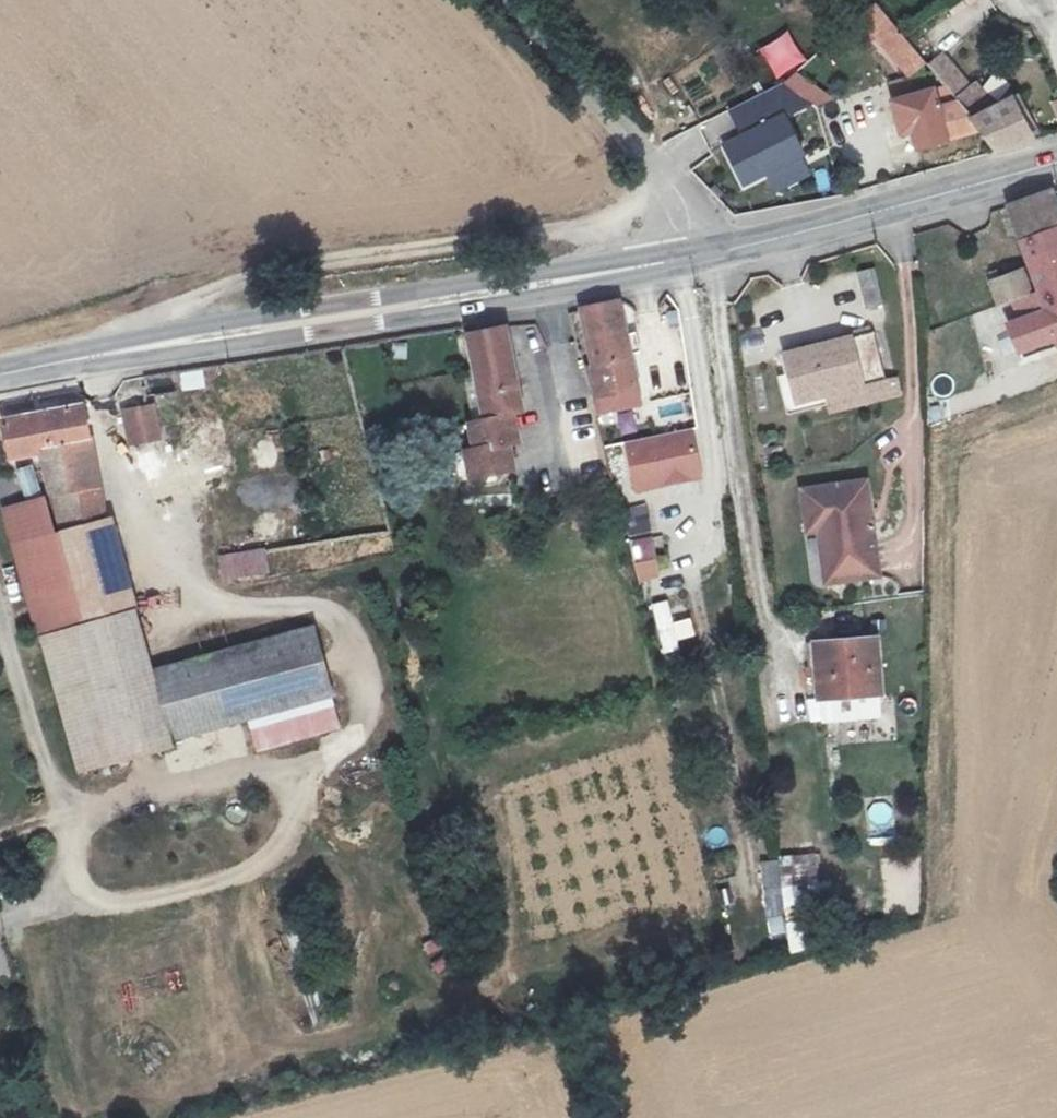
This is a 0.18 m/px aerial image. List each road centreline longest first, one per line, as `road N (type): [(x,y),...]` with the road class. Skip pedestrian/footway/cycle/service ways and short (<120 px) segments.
road 1 (secondary): [(0,378),(691,254)]
road 2 (track): [(141,349),(172,307),(254,276),(627,220),(667,186)]
road 3 (secondary): [(691,254),(1056,166)]
road 4 (unclassified): [(691,254),(667,186),(494,0)]

